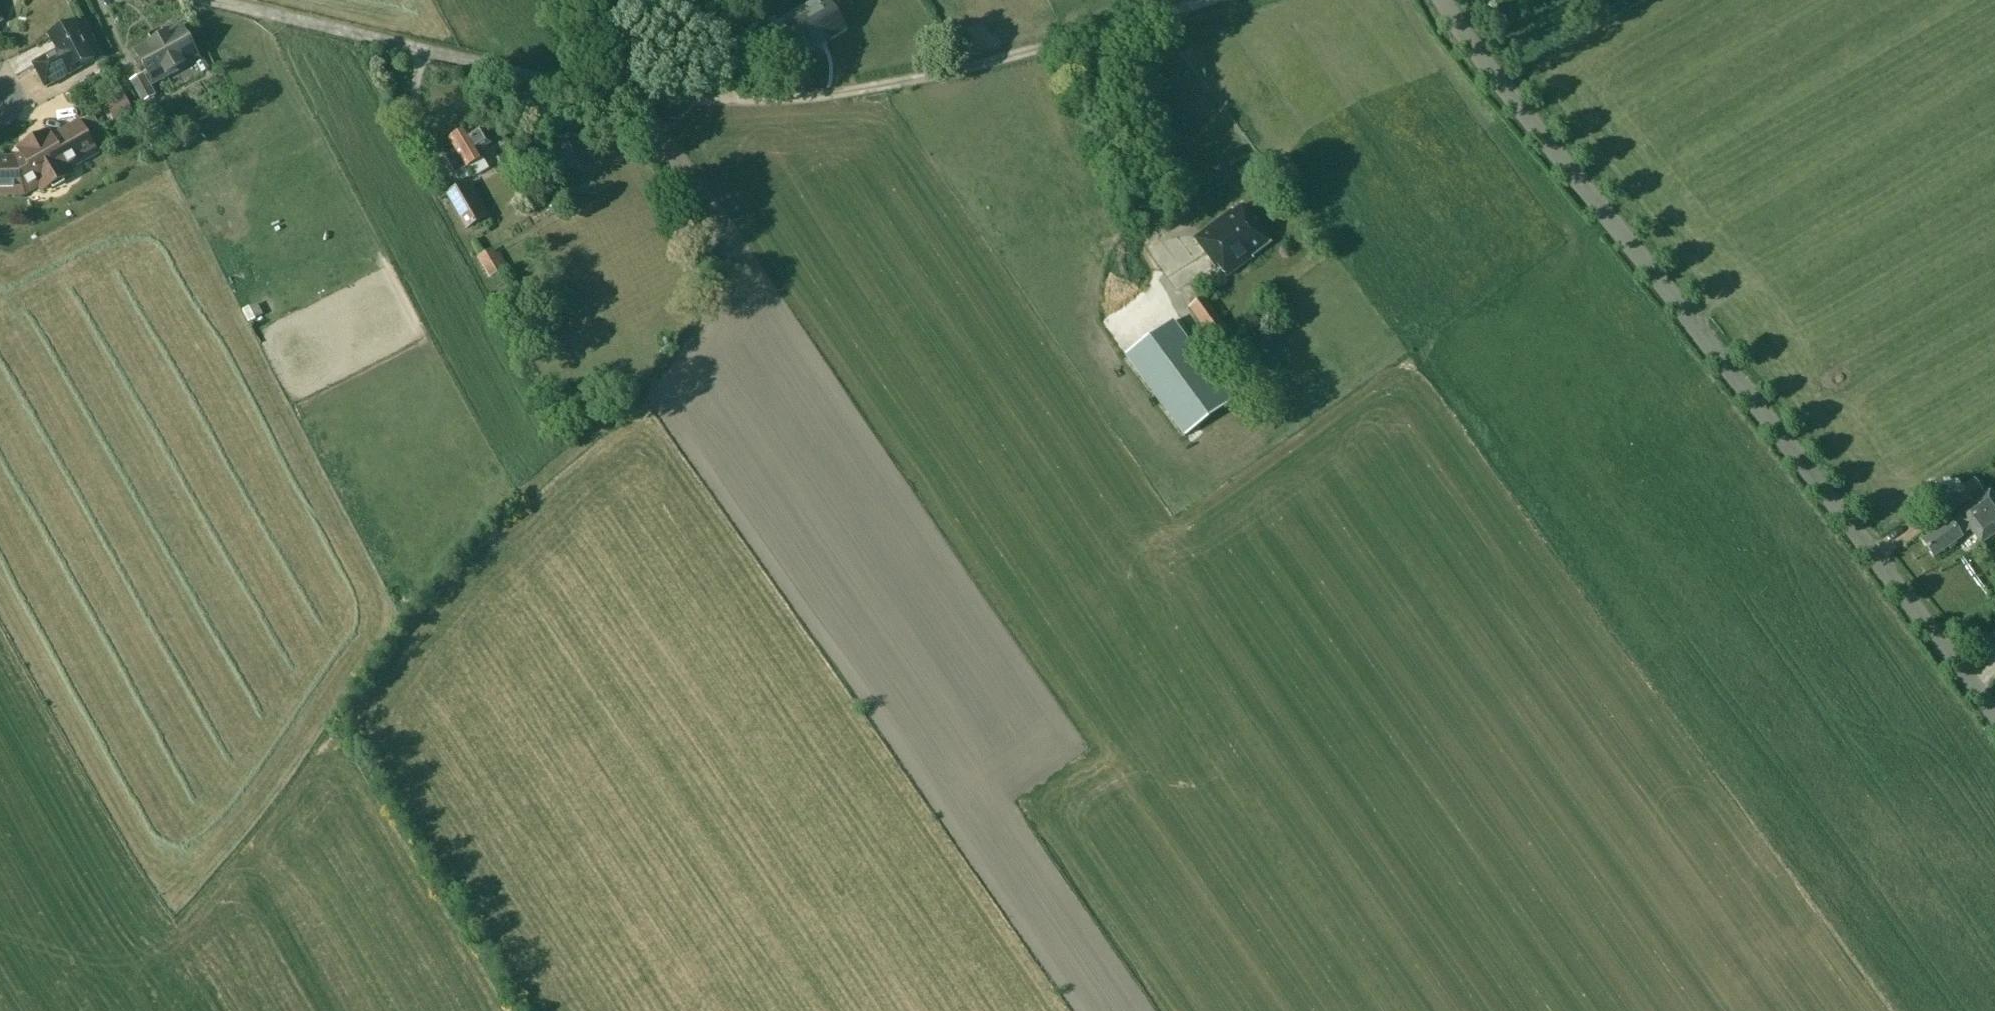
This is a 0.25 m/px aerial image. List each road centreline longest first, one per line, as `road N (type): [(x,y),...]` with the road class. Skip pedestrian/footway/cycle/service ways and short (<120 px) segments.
road 1 (track): [(1202,0),(905,79),(738,98),(605,91),(214,0)]
road 2 (unclassified): [(1994,720),(1441,0)]
road 3 (track): [(1117,24),(1099,78),(1158,210)]

